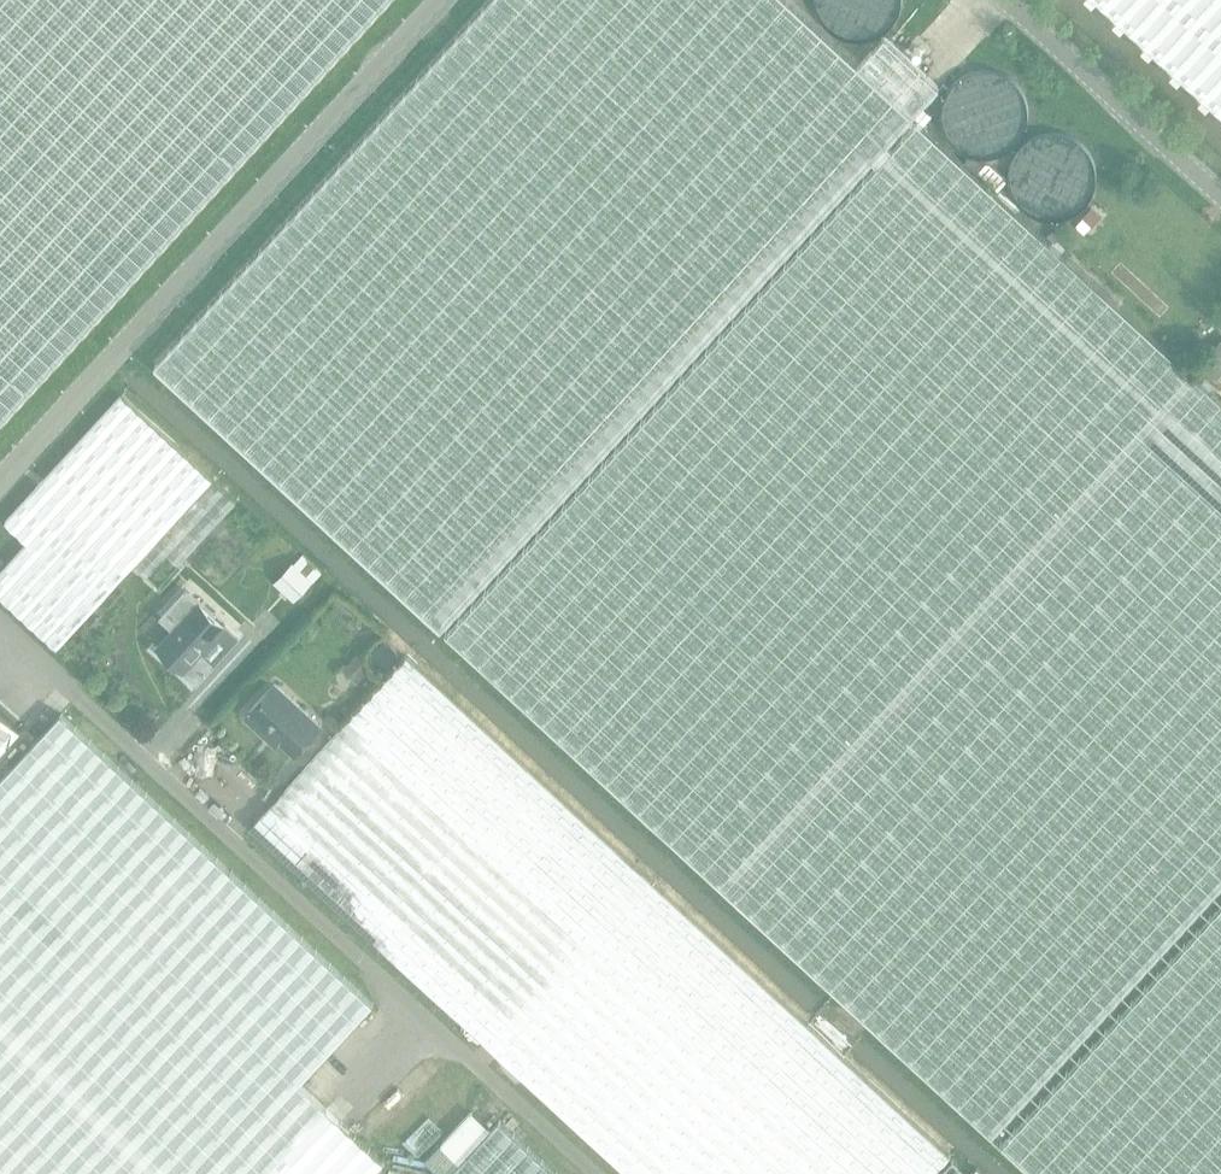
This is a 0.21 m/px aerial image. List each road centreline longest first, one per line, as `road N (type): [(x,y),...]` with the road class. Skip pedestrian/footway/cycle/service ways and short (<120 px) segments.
road 1 (unclassified): [(595,1173),(0,623)]
road 2 (unclassified): [(0,486),(433,0)]
road 3 (unclassified): [(1220,190),(1012,0)]

